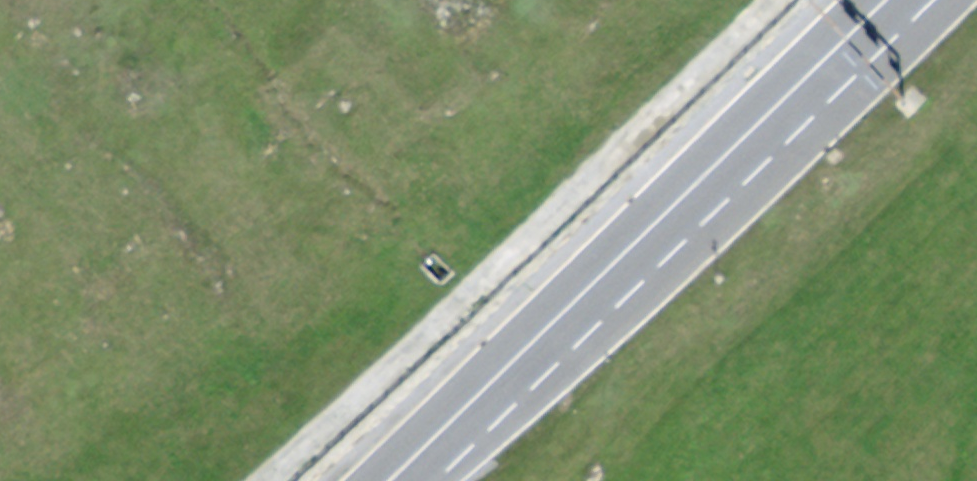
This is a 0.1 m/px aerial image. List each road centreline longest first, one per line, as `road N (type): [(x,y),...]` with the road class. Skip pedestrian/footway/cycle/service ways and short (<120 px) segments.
road 1 (track): [(768,0),(265,480)]
road 2 (primary): [(886,0),(386,480)]

